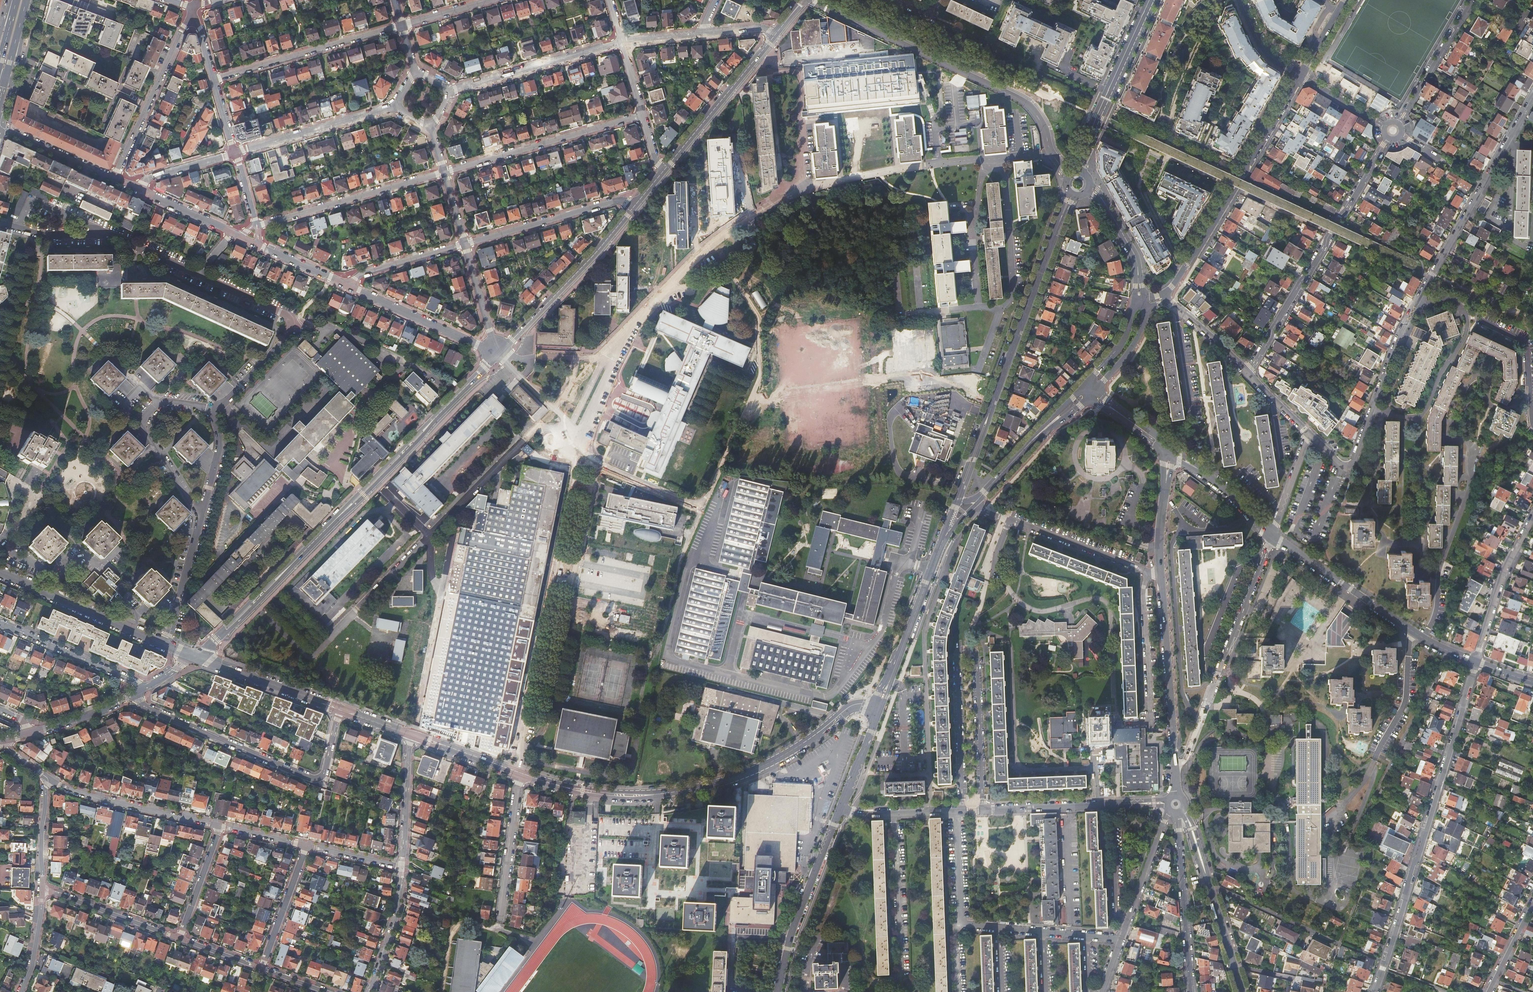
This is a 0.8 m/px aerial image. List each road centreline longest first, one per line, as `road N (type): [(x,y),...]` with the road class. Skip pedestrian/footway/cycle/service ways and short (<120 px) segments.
road 1 (tertiary): [(193,657),(498,354)]
road 2 (residential): [(1343,467),(1353,465),(1401,334),(1532,97)]
road 3 (tertiary): [(878,710),(852,705),(770,762),(681,791),(608,794),(520,773)]
road 4 (residential): [(290,323),(213,416),(219,451),(166,645)]
road 5 (residential): [(1375,991),(1475,662)]
road 6 (secondary): [(1069,191),(954,503)]
road 7 (residential): [(1052,153),(1041,122),(1018,98),(809,0)]
road 8 (residential): [(340,709),(325,770),(308,778),(146,707),(136,693)]
road 9 (residential): [(1388,137),(1249,374)]
road 10 (tertiary): [(1164,298),(1301,76)]
road 11 (residential): [(1001,158),(1011,300),(998,310),(899,315)]
road 12 (residential): [(643,115),(444,172)]
road 13 (unclassified): [(198,274),(110,235),(0,224)]
road 14 (residential): [(1161,577),(972,507)]
road 15 (residential): [(1001,158),(803,189)]
road 16 (tertiary): [(498,354),(634,207)]
road 17 (residential): [(444,172),(255,226)]
road 18 (residential): [(402,25),(213,79)]
road 19 (secondary): [(840,809),(777,991)]
road 20 (tertiary): [(1161,577),(1175,768)]
road 21 (tertiary): [(1183,811),(1242,991)]
road 22 (residential): [(114,179),(193,7)]
road 23 (residential): [(893,814),(901,973),(873,983)]
road 24 (tertiary): [(166,645),(0,573)]
road 25 (residential): [(220,826),(86,796),(47,778)]
road 26 (secondary): [(942,542),(878,710)]
road 27 (residential): [(1191,991),(1178,814)]
road 28 (residential): [(451,91),(621,42)]
road 29 (residential): [(634,207),(619,200),(465,244)]
road 30 (tertiary): [(665,169),(776,35)]
road 31 (residential): [(342,282),(498,354)]
road 32 (tertiary): [(1272,534),(1411,630)]
road 33 (residential): [(395,107),(235,152)]
road 34 (residential): [(0,623),(144,689)]
road 35 (residential): [(1475,662),(1503,575),(1532,517)]
road 36 (residential): [(956,812),(1112,805)]
road 37 (tertiary): [(340,709),(193,657)]
road 38 (residential): [(1215,678),(1272,534)]
road 39 (residential): [(500,923),(520,773)]
road 40 (secondary): [(1091,133),(1152,0)]
road 41 (residential): [(42,890),(180,938)]
road 42 (residential): [(803,189),(800,76),(770,69)]
road 43 (residential): [(1399,123),(1472,0)]
road 44 (residential): [(1374,760),(1404,707),(1411,630)]
road 45 (residential): [(402,867),(410,734)]
road 46 (tertiary): [(1170,450),(1272,534)]
road 47 (residential): [(261,968),(306,846)]
road 48 (residential): [(369,991),(393,925),(402,867)]
road 49 (residential): [(465,244),(342,282)]
road 50 (tertiary): [(1170,450),(1161,577)]
road 51 (residential): [(0,128),(114,179)]
road 52 (residential): [(1112,805),(1117,915),(1128,924)]
road 53 (residential): [(1128,924),(1168,809)]

